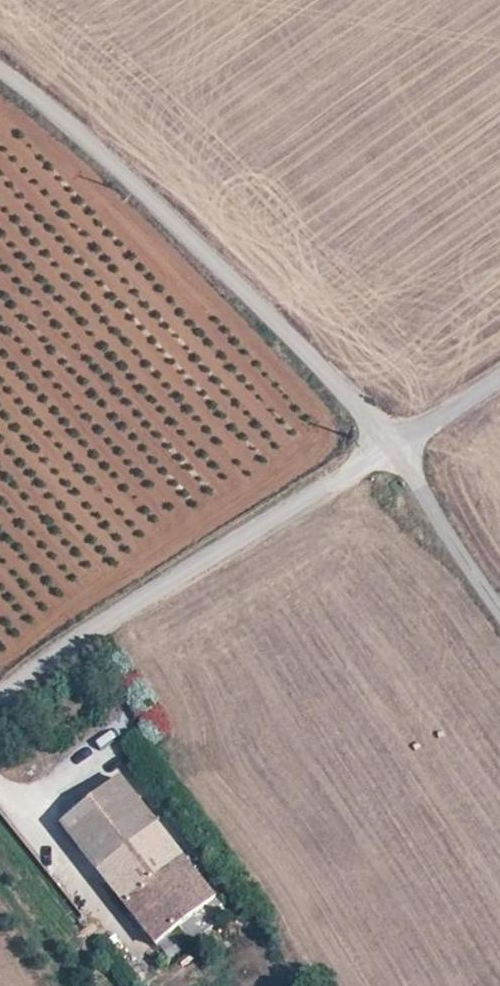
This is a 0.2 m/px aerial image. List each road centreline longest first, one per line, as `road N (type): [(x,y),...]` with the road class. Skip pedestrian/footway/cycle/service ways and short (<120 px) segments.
road 1 (tertiary): [(392,446),(186,234),(67,123),(0,72)]
road 2 (unclassified): [(392,446),(0,697)]
road 3 (tertiary): [(499,606),(392,446)]
road 4 (unclassified): [(499,377),(392,446)]

